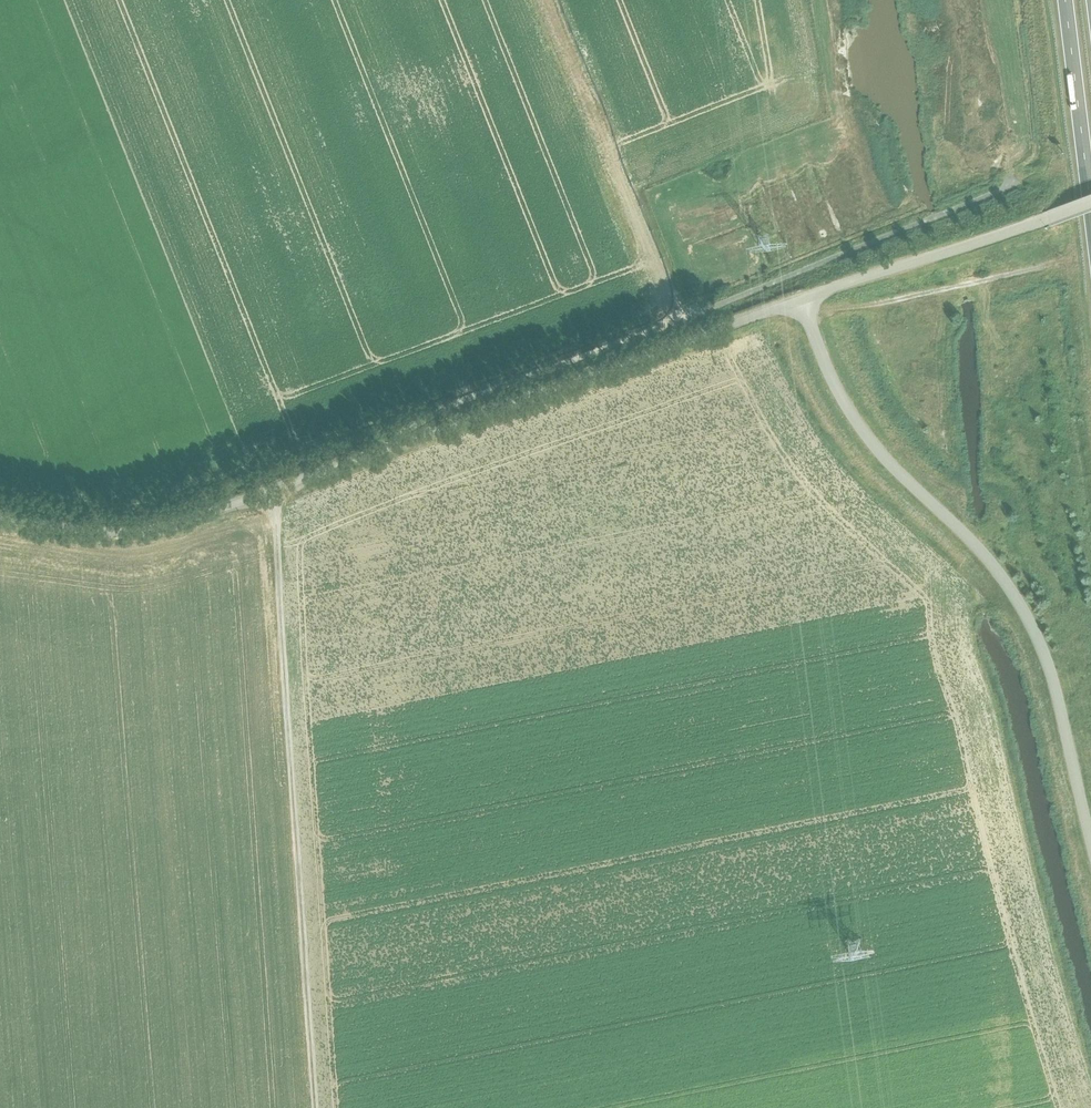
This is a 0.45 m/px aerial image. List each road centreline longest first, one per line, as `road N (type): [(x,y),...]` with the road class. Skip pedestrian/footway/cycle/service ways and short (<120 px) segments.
road 1 (unclassified): [(0,515),(94,531),(159,531),(797,298)]
road 2 (track): [(397,442),(407,428),(568,360),(1013,184)]
road 3 (unclassified): [(1090,831),(1031,610),(998,563),(872,441),(797,298)]
road 4 (track): [(269,492),(278,519),(317,1107)]
road 5 (unclassified): [(797,298),(1090,201)]
road 6 (track): [(797,298),(826,310),(1057,263),(1067,273)]
road 7 (trunk): [(1065,0),(1090,211)]

